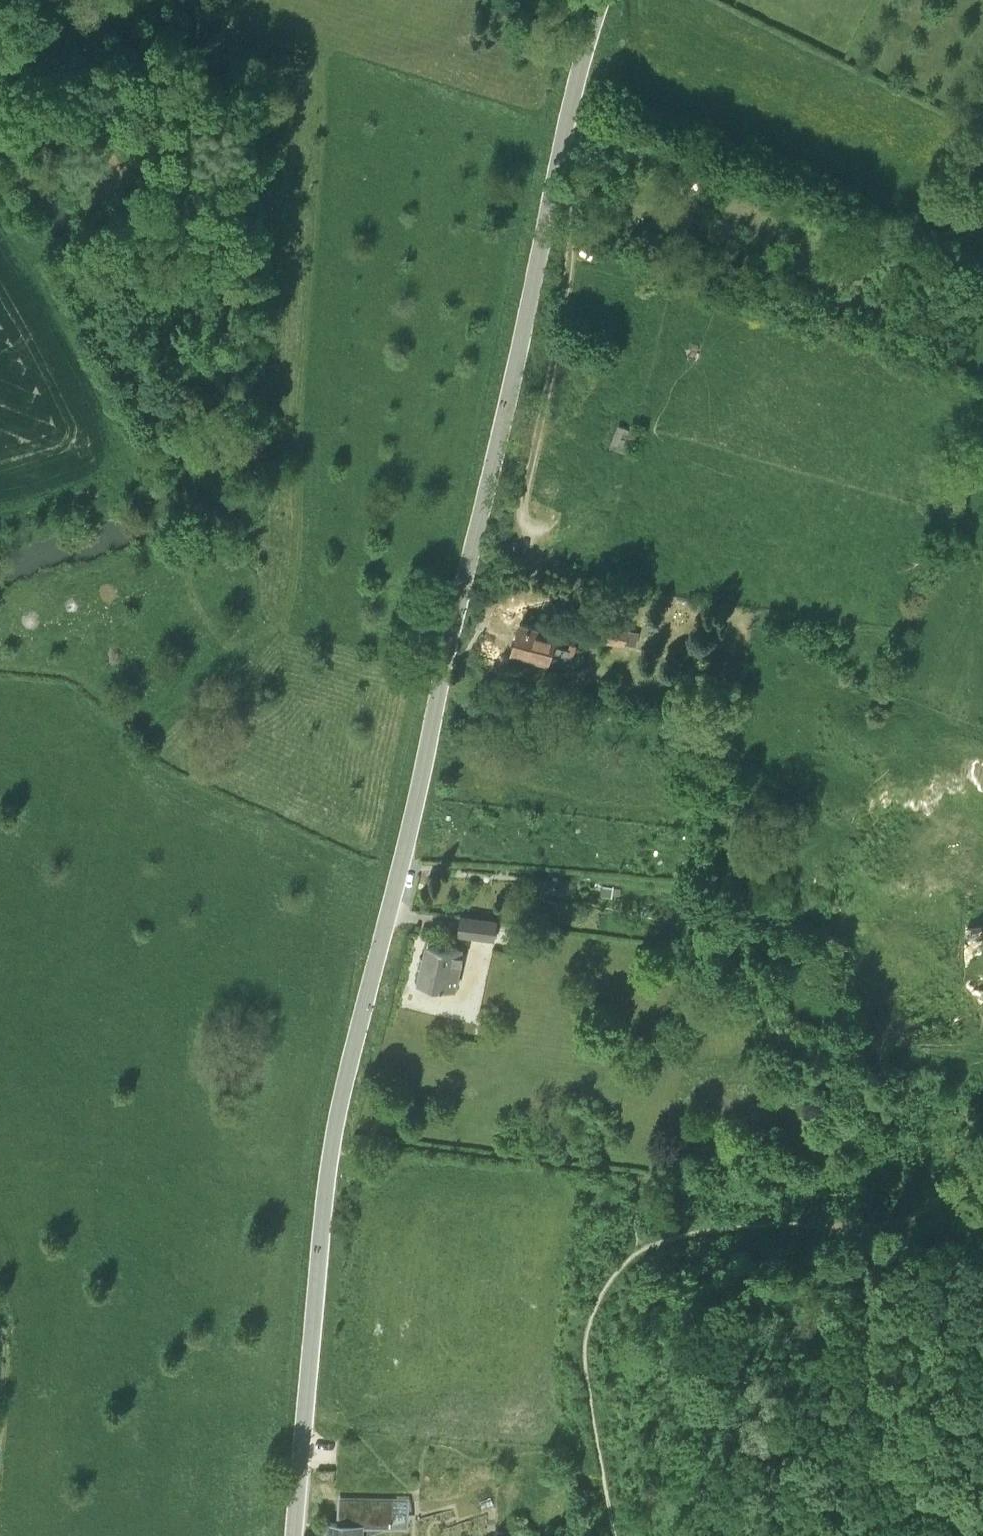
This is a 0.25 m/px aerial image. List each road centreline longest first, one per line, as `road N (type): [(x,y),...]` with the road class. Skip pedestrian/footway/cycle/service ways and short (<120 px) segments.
road 1 (unclassified): [(294,1535),(335,1135),(601,0)]

